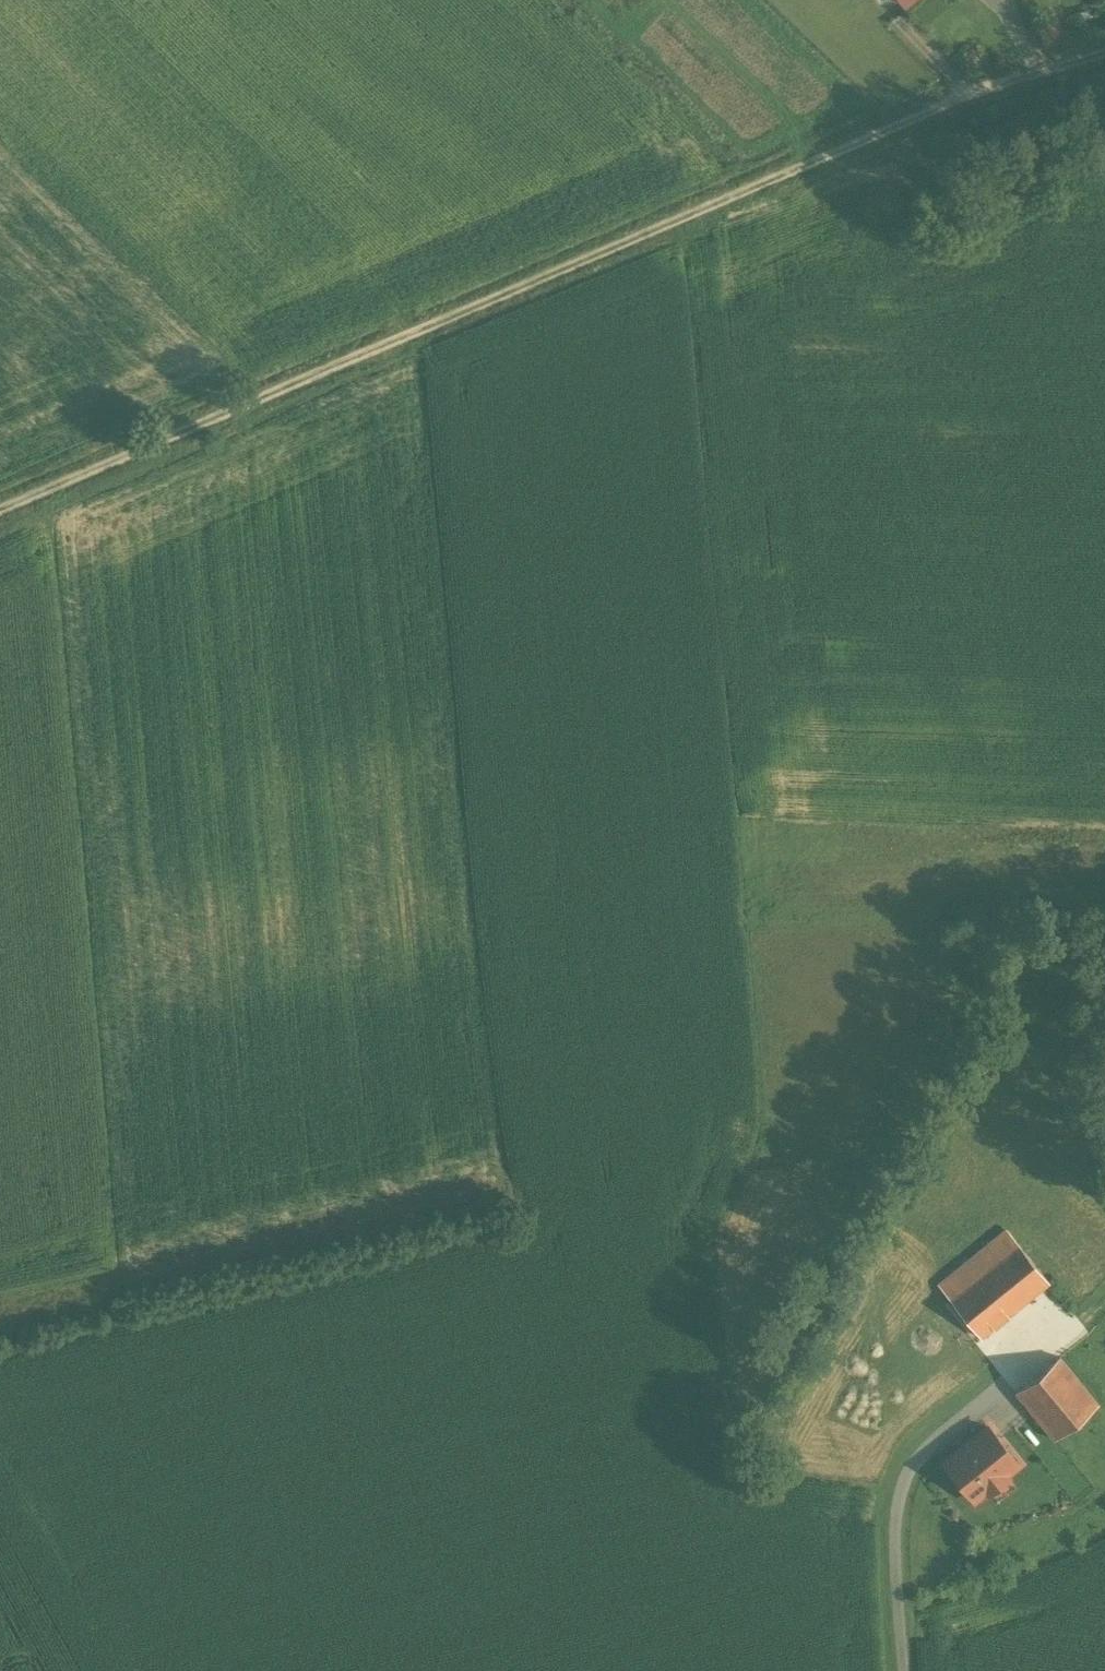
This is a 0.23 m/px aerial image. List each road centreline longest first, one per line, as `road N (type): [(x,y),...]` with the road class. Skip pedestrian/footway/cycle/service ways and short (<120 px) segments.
road 1 (track): [(0,507),(873,127),(1104,43)]
road 2 (track): [(1104,1299),(962,1413)]

